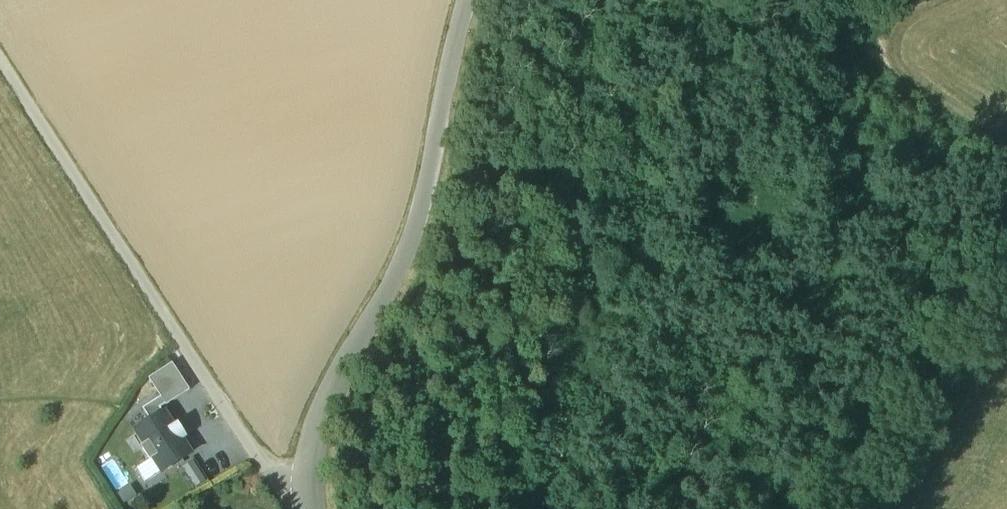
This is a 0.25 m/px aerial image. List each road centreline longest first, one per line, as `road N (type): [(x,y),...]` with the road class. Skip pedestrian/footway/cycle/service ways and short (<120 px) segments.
road 1 (track): [(0,57),(300,501)]
road 2 (unclassified): [(480,0),(427,231),(300,501)]

